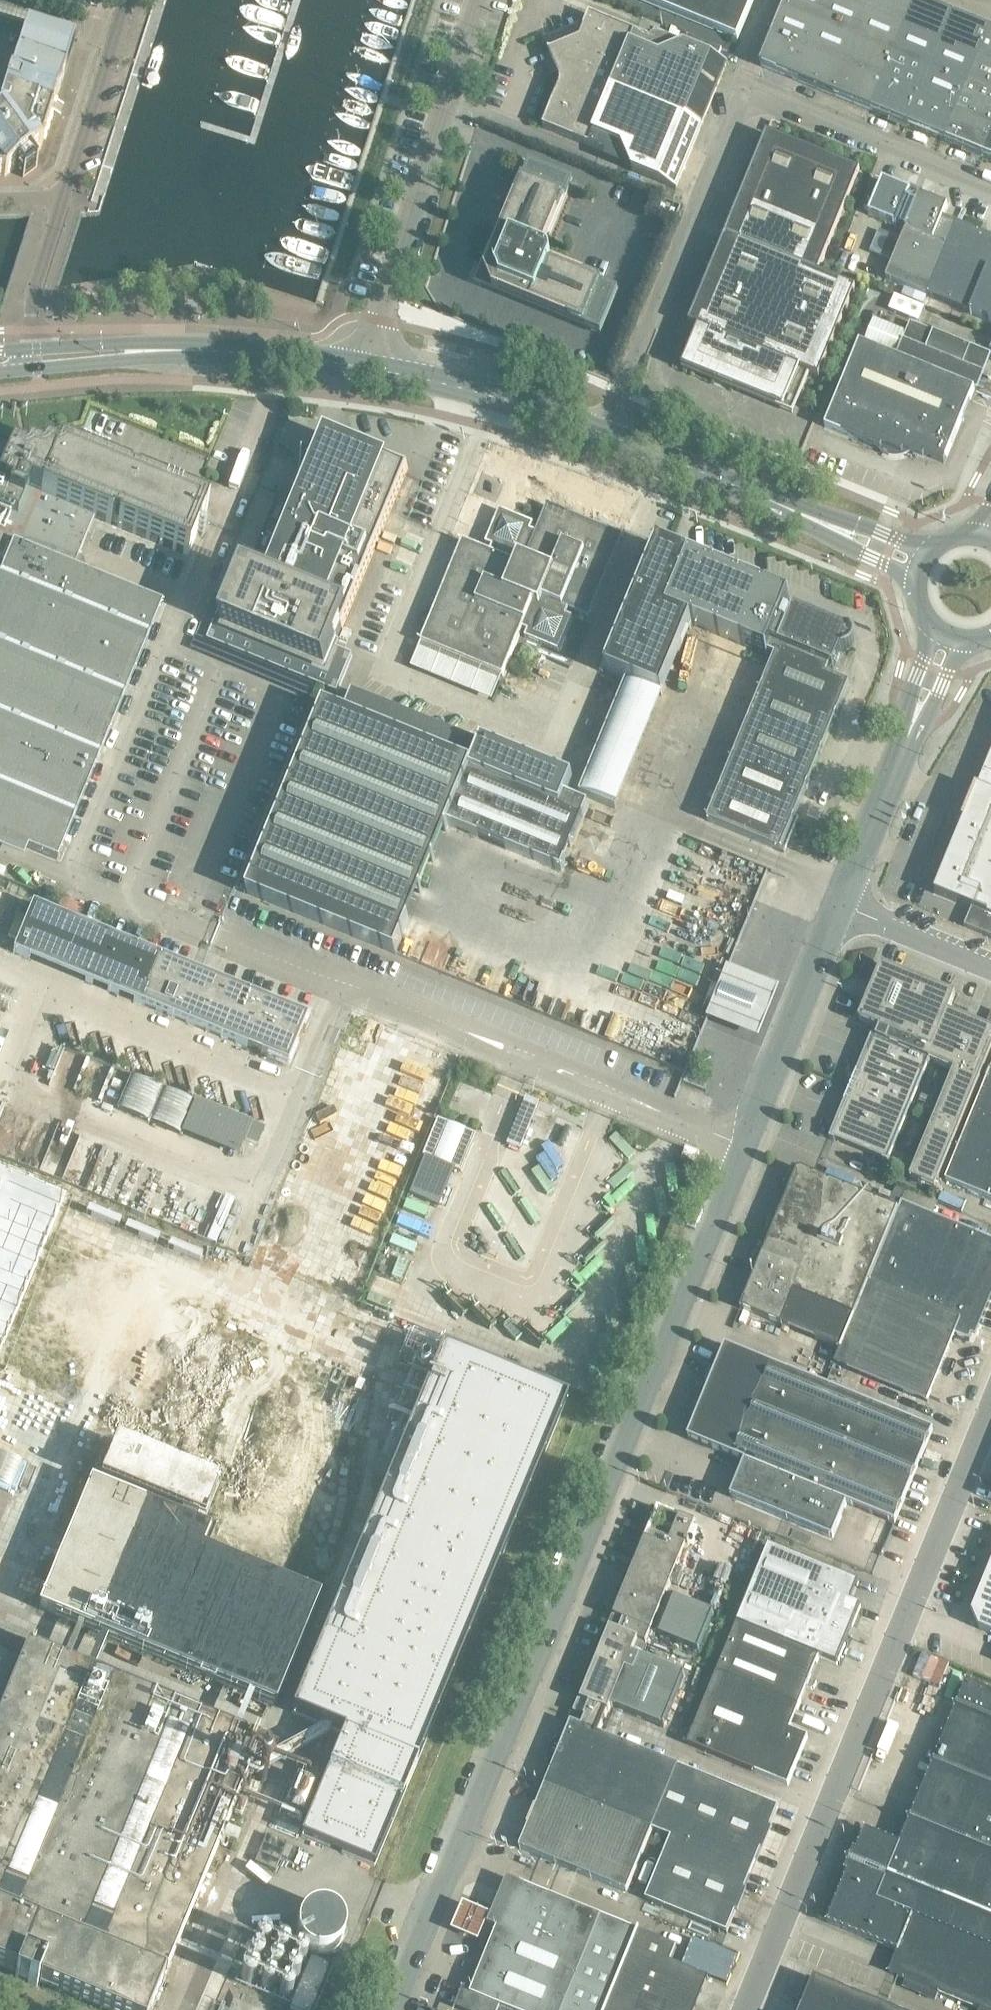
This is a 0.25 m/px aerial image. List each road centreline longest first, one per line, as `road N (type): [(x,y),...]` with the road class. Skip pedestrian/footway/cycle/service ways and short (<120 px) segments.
road 1 (unclassified): [(393,2009),(746,1145)]
road 2 (unclassified): [(600,430),(730,106),(757,89),(990,185)]
road 3 (unclassified): [(751,2009),(990,1425)]
road 4 (unclassified): [(746,1145),(215,935)]
road 5 (unclassified): [(374,365),(483,0)]
road 6 (unclassified): [(746,1145),(848,902)]
road 7 (tertiary): [(374,365),(600,430)]
road 8 (unclassified): [(65,195),(126,0)]
road 9 (tertiary): [(600,430),(778,501)]
road 10 (tertiary): [(20,370),(203,349)]
road 11 (unclassified): [(848,902),(907,738)]
road 12 (tertiary): [(203,349),(374,365)]
road 13 (tertiary): [(203,349),(33,347)]
road 14 (tertiary): [(778,501),(918,580)]
road 15 (tertiary): [(930,550),(778,501)]
road 16 (unclassified): [(33,347),(38,282),(65,195)]
road 17 (unclassified): [(990,963),(848,902)]
road 18 (unclassified): [(934,622),(904,720),(907,738)]

